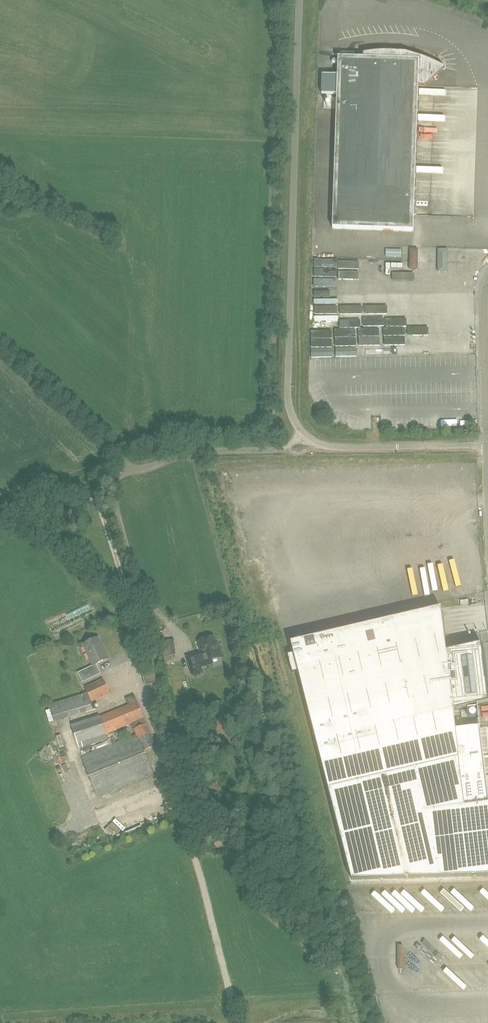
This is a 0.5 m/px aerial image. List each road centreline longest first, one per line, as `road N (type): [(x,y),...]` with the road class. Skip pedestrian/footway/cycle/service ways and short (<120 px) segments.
road 1 (unclassified): [(487,447),(336,449),(305,436),(293,418),(299,0)]

